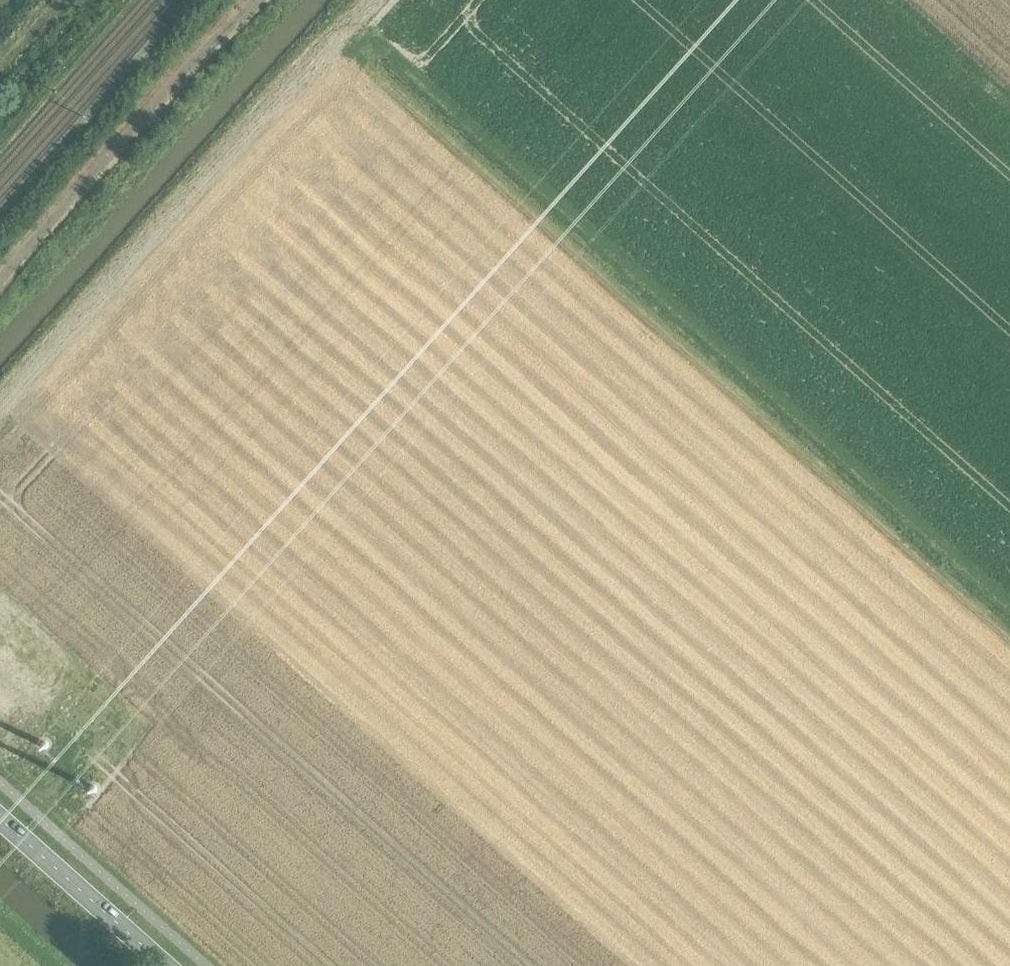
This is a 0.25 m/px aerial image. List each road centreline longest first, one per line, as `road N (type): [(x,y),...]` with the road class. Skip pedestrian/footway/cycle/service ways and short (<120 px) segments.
road 1 (secondary): [(167,965),(0,818)]

